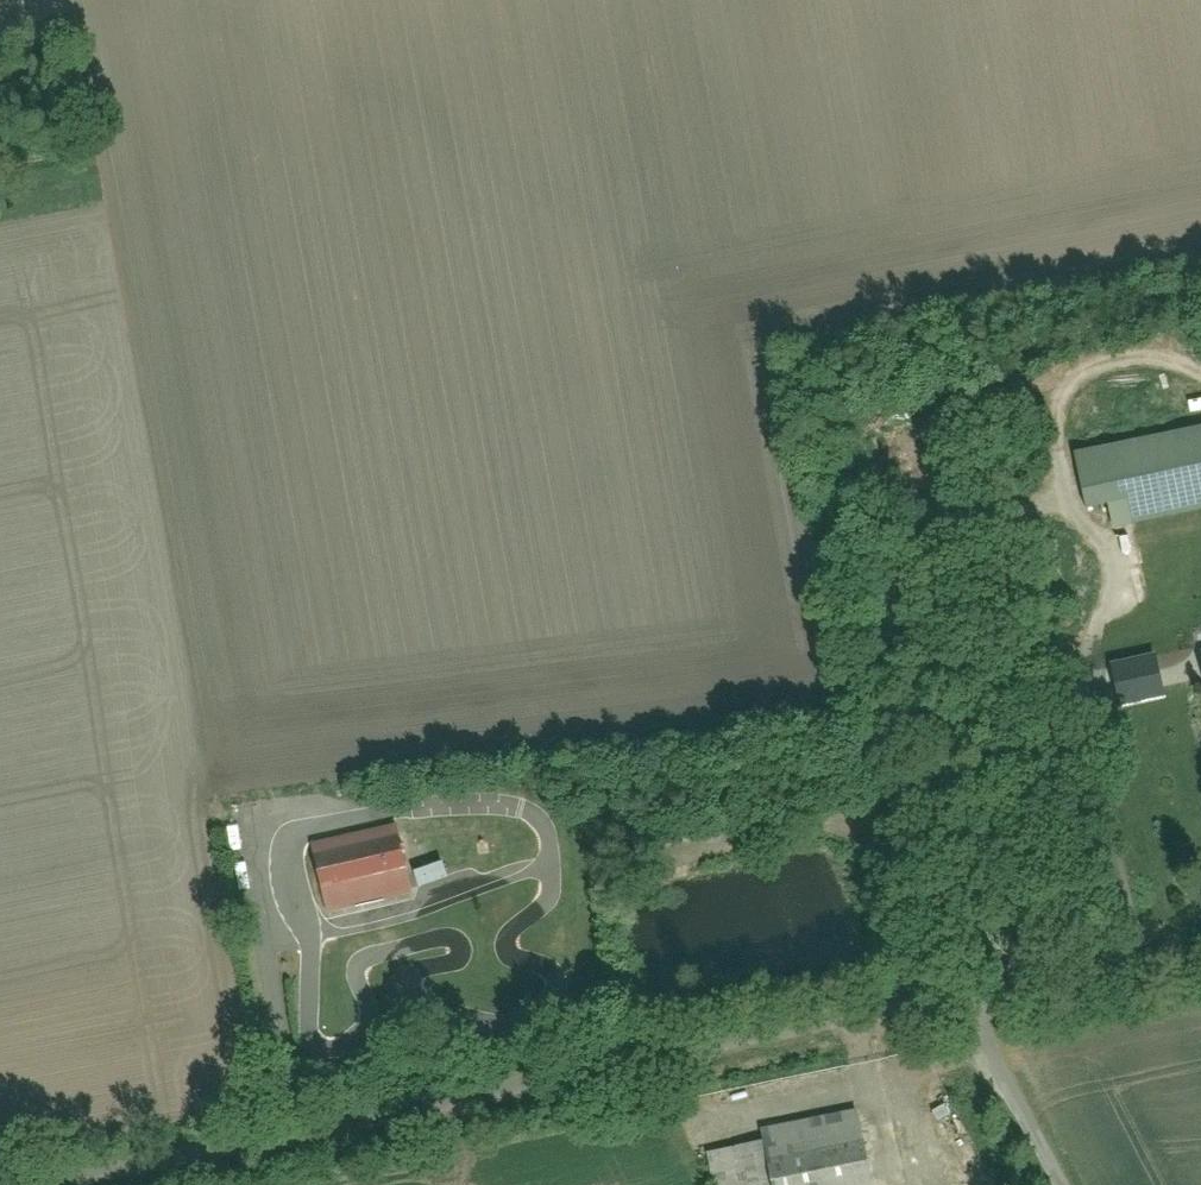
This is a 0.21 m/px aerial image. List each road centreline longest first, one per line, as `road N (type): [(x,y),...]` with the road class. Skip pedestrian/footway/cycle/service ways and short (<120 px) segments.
road 1 (unclassified): [(55,1184),(957,983)]
road 2 (unclassified): [(957,983),(1200,933)]
road 3 (unclassified): [(1063,1184),(957,983)]

